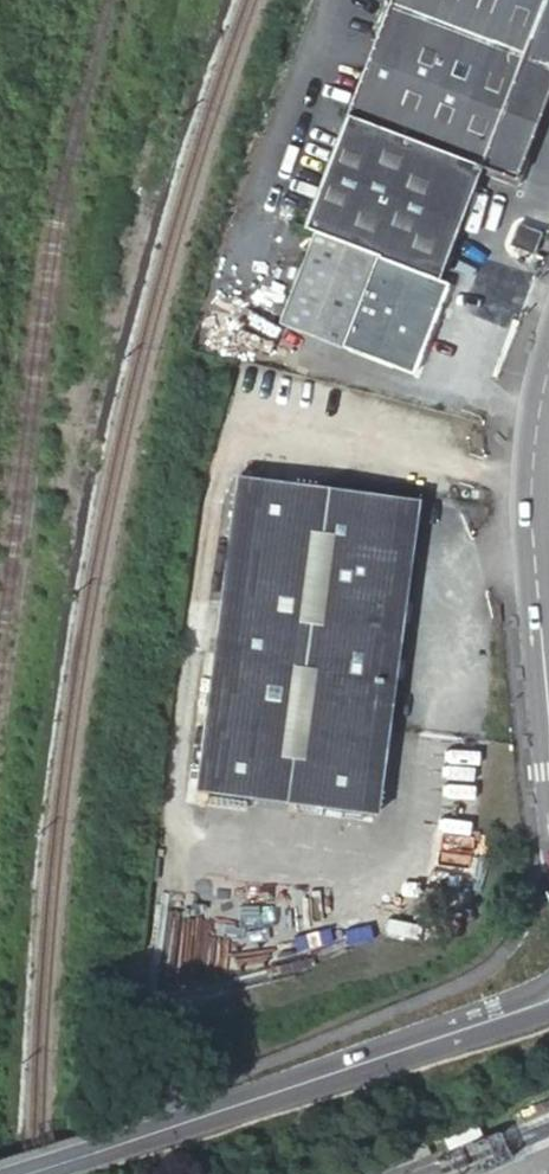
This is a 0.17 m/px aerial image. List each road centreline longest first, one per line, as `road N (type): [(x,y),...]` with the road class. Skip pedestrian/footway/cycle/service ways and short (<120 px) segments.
road 1 (tertiary): [(23,1173),(548,997)]
road 2 (tertiary): [(548,367),(532,482),(548,709)]

